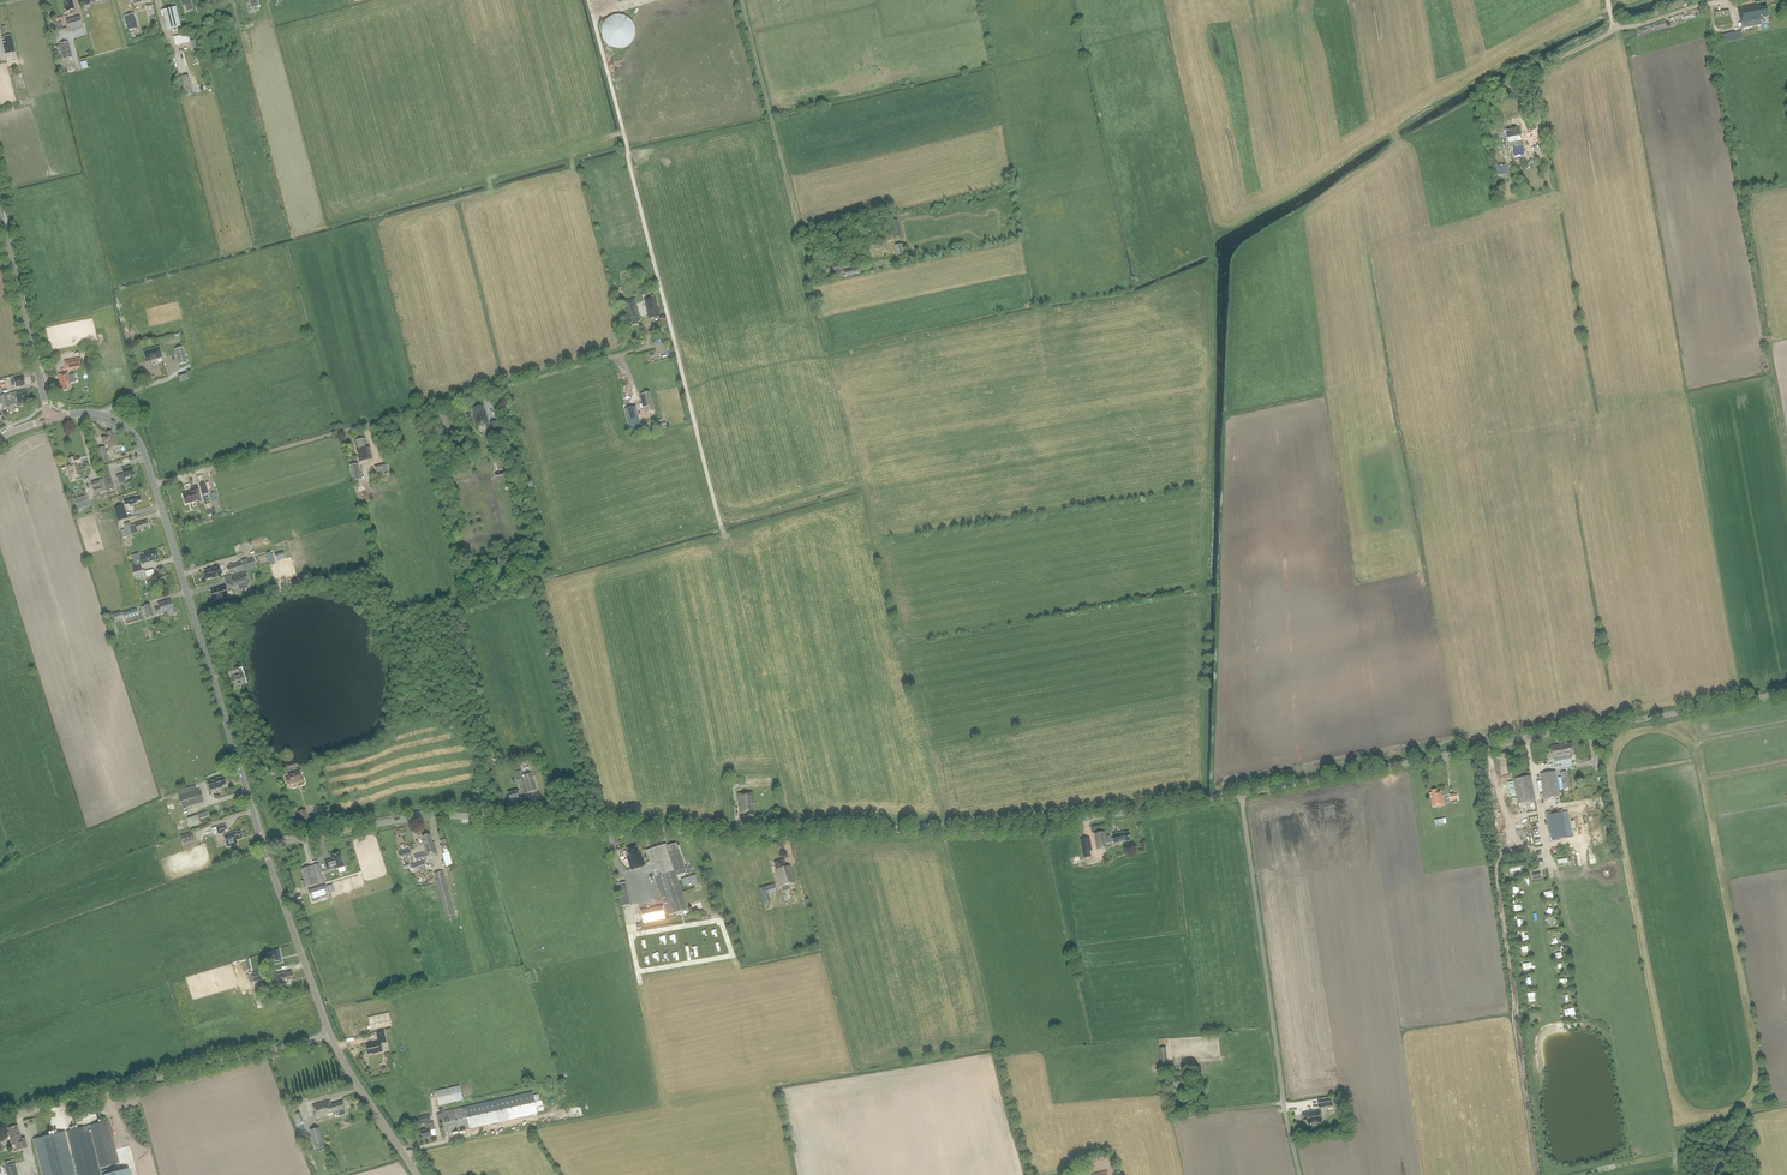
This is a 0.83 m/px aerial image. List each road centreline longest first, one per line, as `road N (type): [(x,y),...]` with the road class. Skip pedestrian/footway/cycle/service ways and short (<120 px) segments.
road 1 (tertiary): [(263,845),(439,816),(779,834),(998,829),(1241,793)]
road 2 (track): [(1608,0),(1618,27),(1703,2),(1711,7),(1786,437)]
road 3 (tertiary): [(1241,793),(1786,692)]
road 4 (track): [(589,0),(720,526)]
road 5 (tertiary): [(263,845),(143,449),(109,417),(50,419)]
road 6 (track): [(212,469),(668,342)]
road 7 (track): [(1612,22),(1602,35),(1532,71),(1530,82),(1592,408)]
road 8 (unclassified): [(1300,1174),(1241,793)]
road 9 (unclassified): [(0,1119),(330,1036)]
road 10 (track): [(742,0),(802,247)]
road 11 (tertiary): [(50,419),(0,221)]
road 12 (tertiary): [(330,1036),(263,845)]
road 13 (tertiary): [(423,1174),(330,1036)]

